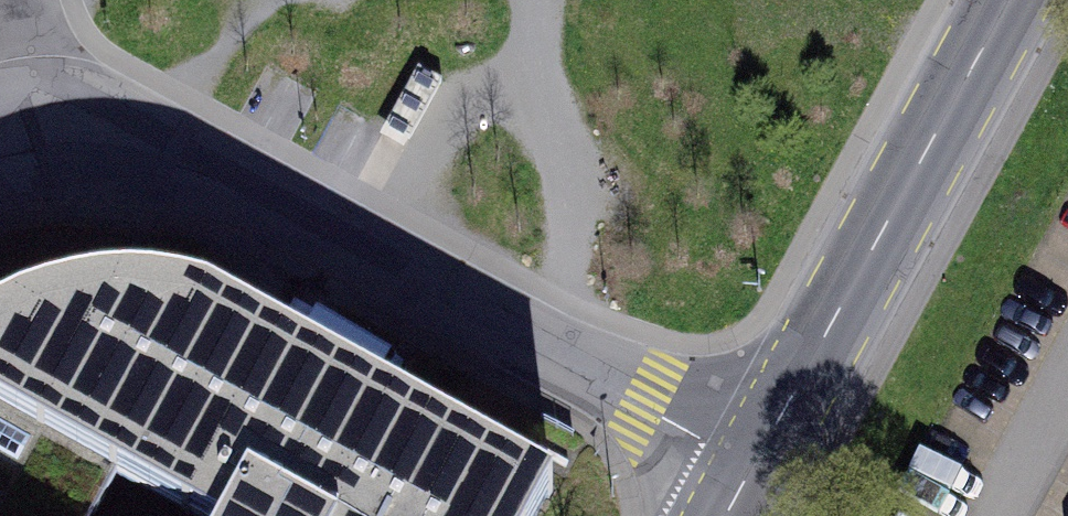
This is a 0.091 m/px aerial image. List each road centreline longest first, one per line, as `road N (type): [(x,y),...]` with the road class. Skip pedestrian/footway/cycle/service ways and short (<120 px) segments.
road 1 (residential): [(757,458),(150,138),(42,90)]
road 2 (tertiary): [(757,458),(1014,0)]

